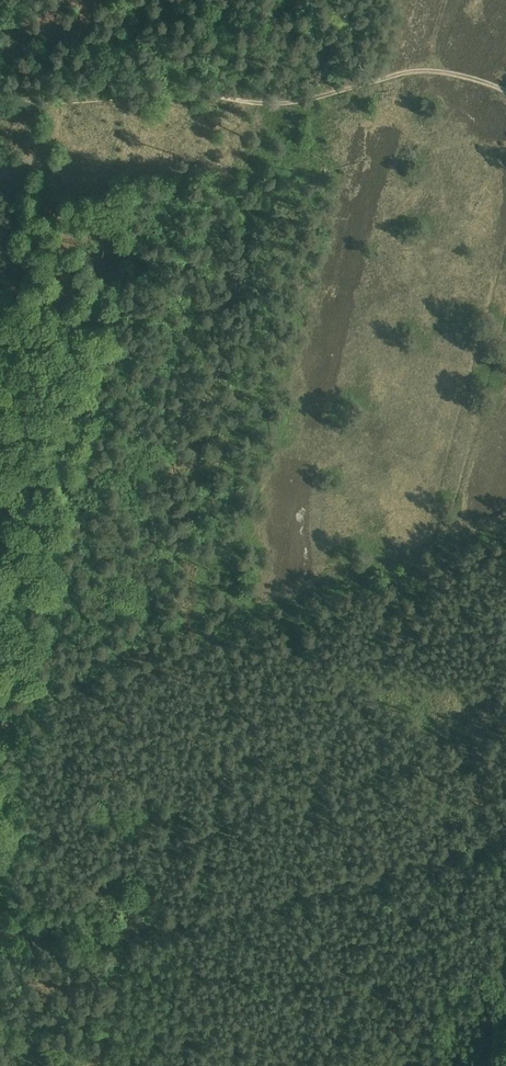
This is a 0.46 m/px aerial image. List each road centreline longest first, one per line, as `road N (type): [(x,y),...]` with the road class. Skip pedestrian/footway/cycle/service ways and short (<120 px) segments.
road 1 (track): [(0,932),(122,927),(304,887),(505,818)]
road 2 (track): [(505,92),(417,72),(222,94),(0,91)]

